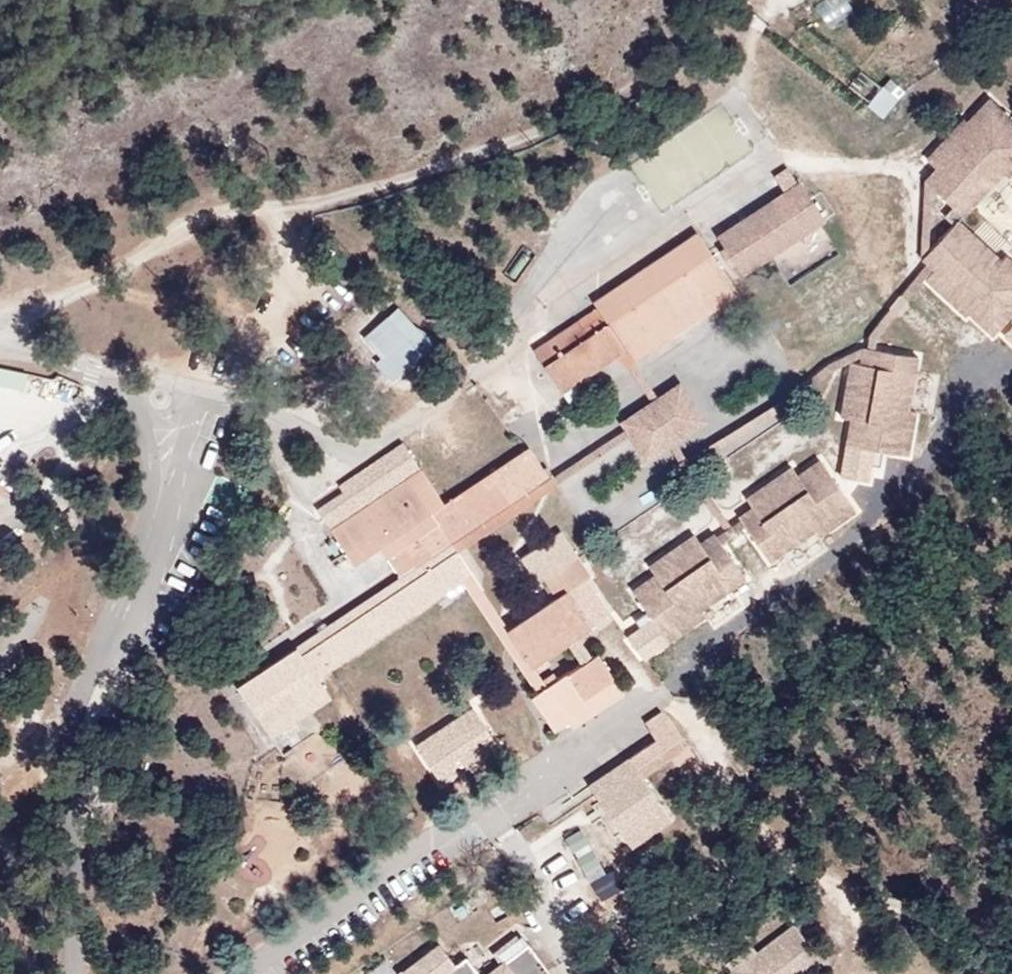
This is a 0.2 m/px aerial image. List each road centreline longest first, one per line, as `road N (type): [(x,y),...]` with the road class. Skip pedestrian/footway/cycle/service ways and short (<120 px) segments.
road 1 (track): [(696,0),(624,93),(450,162),(174,238),(0,324)]
road 2 (residential): [(75,973),(68,785),(75,740),(156,498),(157,452),(145,416),(123,391),(79,369),(0,349)]
road 3 (residential): [(655,695),(257,973)]

